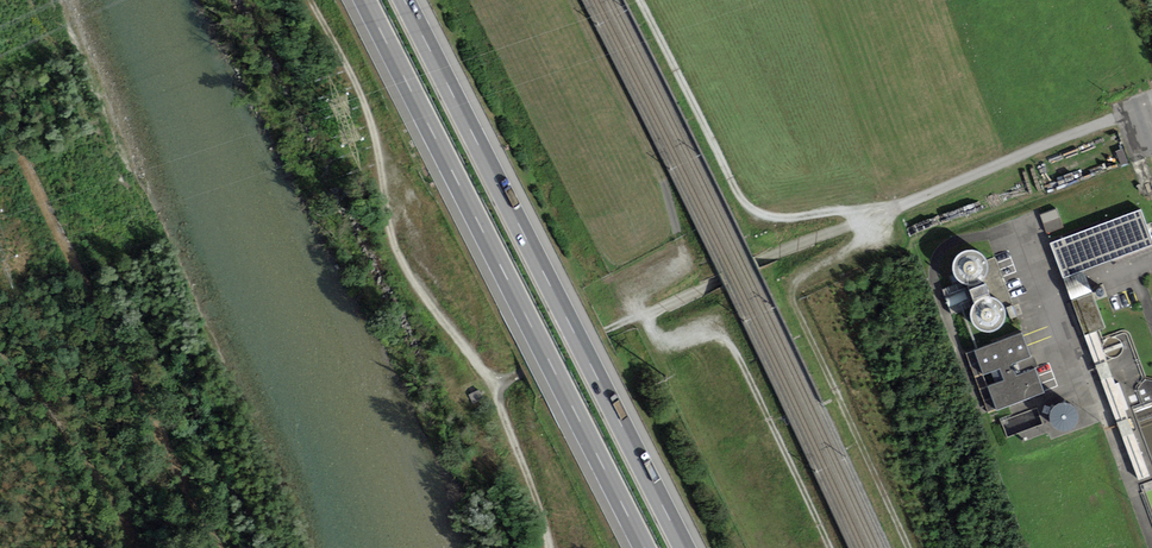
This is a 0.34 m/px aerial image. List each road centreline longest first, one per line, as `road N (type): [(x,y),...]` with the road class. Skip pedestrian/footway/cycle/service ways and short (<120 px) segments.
road 1 (track): [(907,547),(793,298),(802,278),(860,241),(863,218),(831,212),(781,219),(744,203),(639,0)]
road 2 (motorway): [(684,547),(401,0)]
road 3 (motorway): [(362,0),(644,547)]
road 4 (track): [(545,547),(498,383),(399,260),(374,128),(318,0)]
road 5 (track): [(830,547),(726,336),(712,330),(660,339),(642,316),(642,292),(680,268),(683,256),(653,156)]

